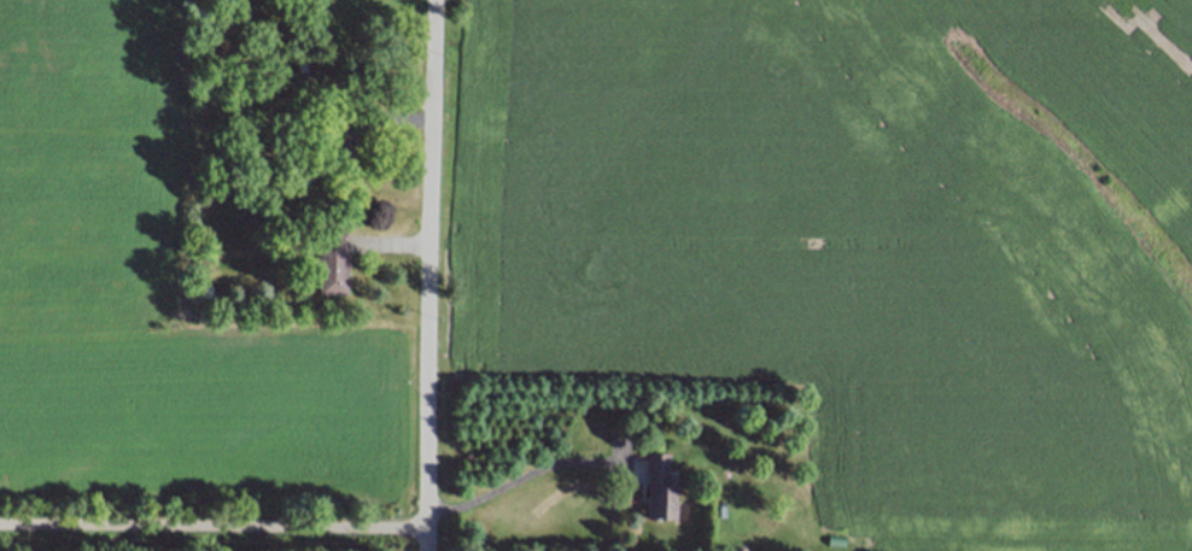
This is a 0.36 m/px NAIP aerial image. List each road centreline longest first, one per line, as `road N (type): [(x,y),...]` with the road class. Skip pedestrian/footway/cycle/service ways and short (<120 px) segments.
road 1 (residential): [(428,550),(437,0)]

